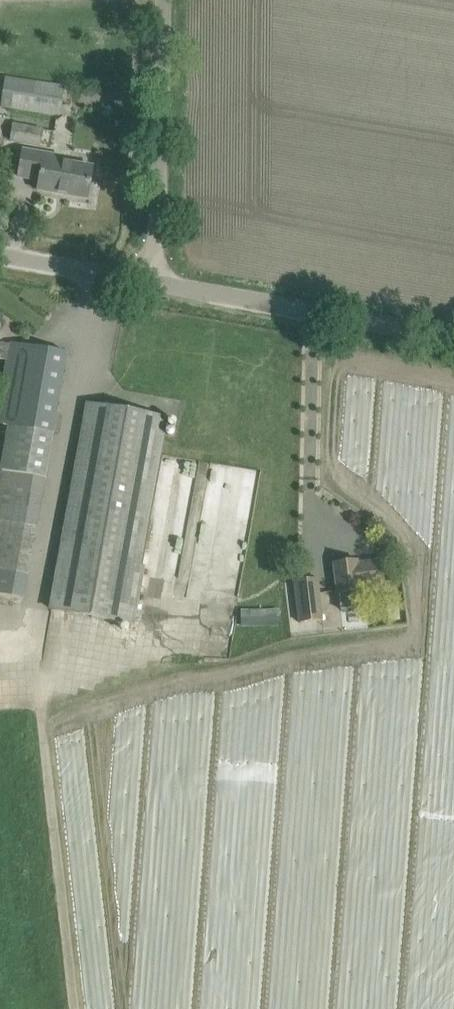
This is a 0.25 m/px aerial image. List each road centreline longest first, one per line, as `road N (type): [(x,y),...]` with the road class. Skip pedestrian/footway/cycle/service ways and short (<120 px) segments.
road 1 (track): [(77,1008),(37,651)]
road 2 (unclassified): [(453,336),(158,283)]
road 3 (unclassified): [(158,283),(162,0)]
road 4 (unclassified): [(158,283),(0,255)]

